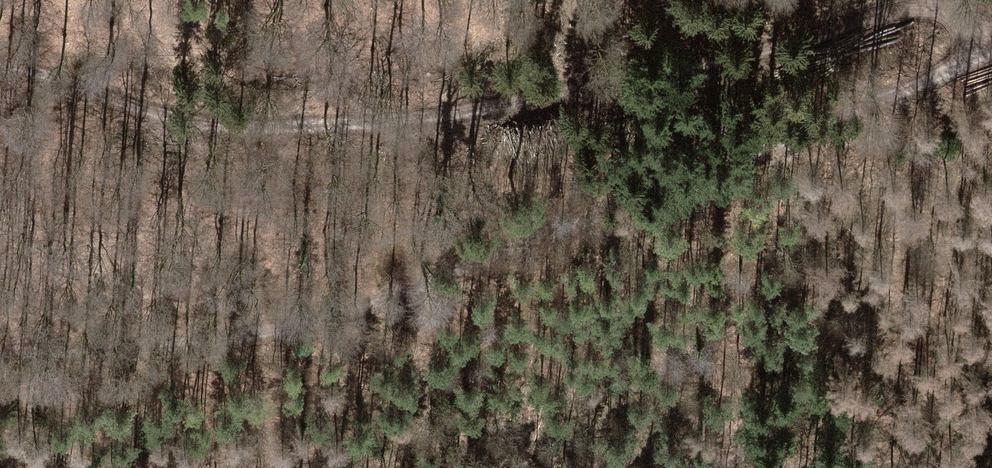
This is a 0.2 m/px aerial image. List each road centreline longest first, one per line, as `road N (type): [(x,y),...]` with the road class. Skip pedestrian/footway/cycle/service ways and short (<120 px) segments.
road 1 (track): [(968,24),(963,66),(919,88),(478,268),(223,340),(0,352)]
road 2 (track): [(968,24),(949,13),(901,11),(697,67),(428,120),(215,126),(0,66)]

